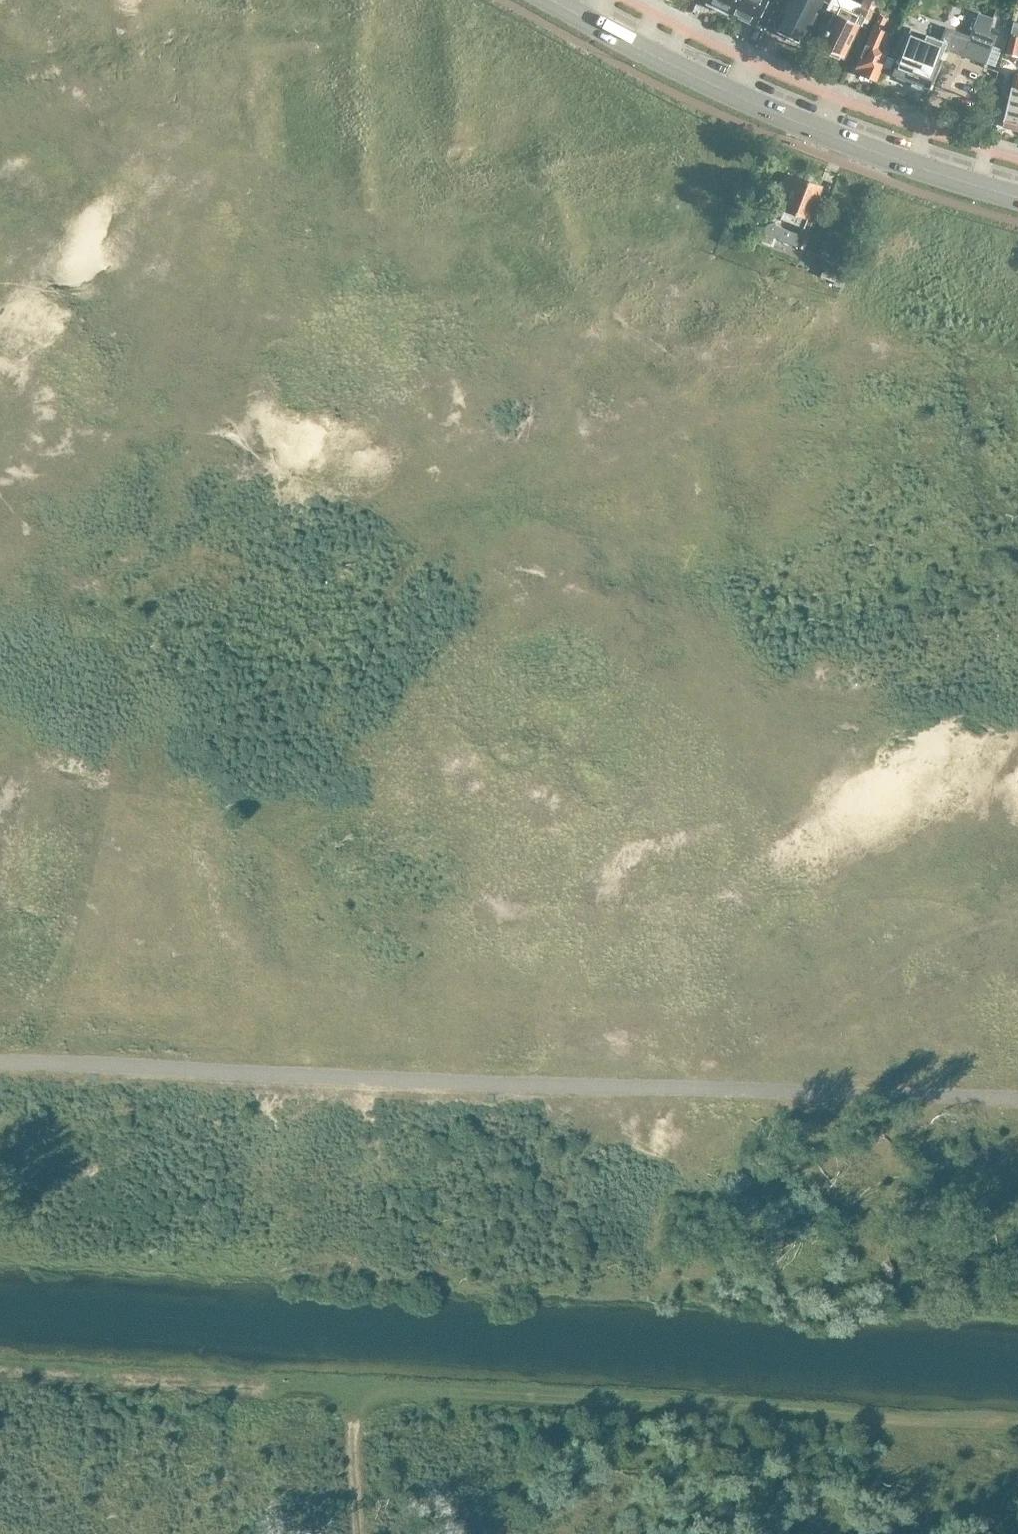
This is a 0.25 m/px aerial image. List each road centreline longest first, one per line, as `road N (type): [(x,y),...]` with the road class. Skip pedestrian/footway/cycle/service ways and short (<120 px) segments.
road 1 (track): [(0,1072),(1017,1112)]
road 2 (primary): [(1017,198),(743,99),(552,0)]

